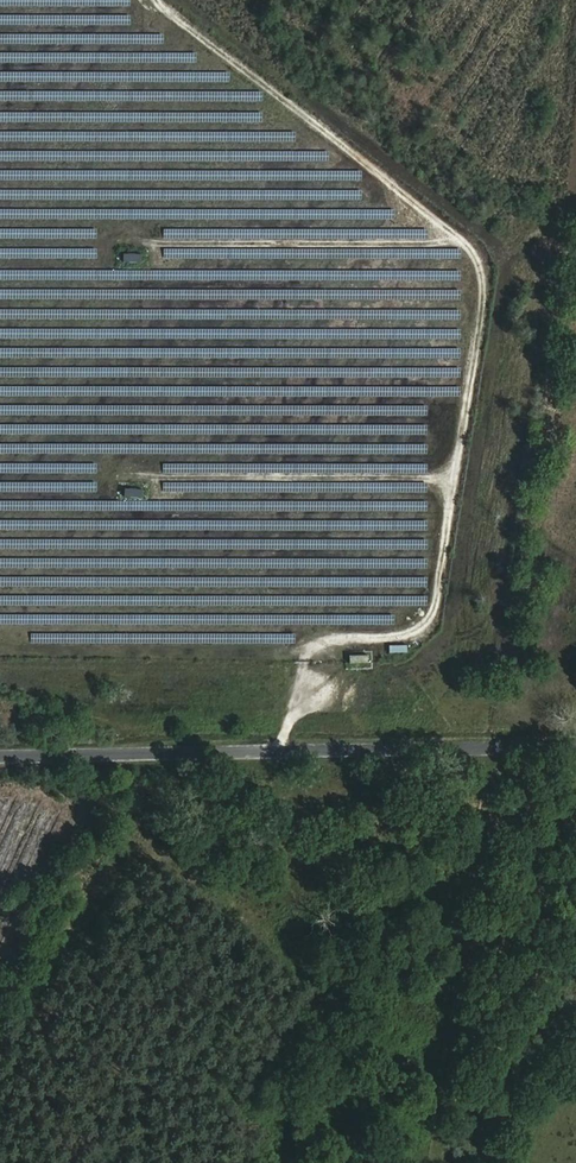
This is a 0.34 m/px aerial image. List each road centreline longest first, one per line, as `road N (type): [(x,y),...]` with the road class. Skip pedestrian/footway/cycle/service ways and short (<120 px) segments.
road 1 (tertiary): [(0,759),(575,752)]

